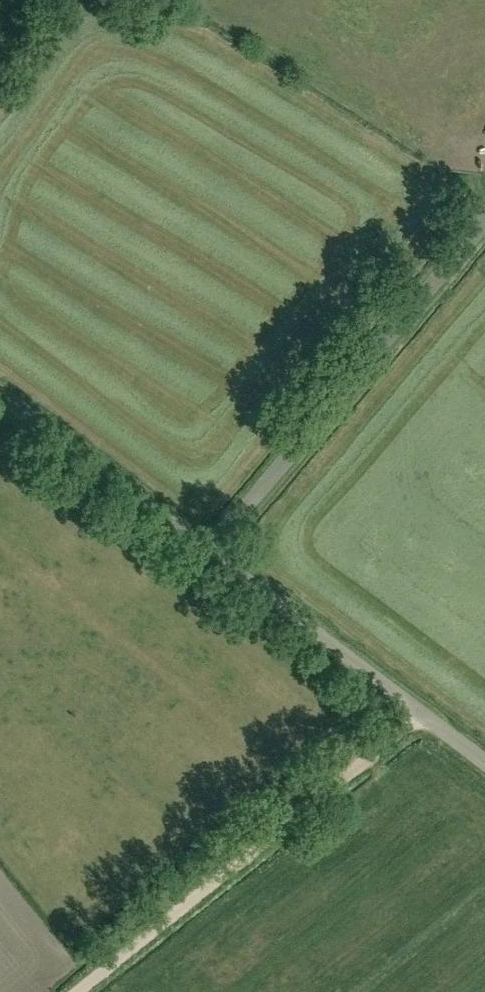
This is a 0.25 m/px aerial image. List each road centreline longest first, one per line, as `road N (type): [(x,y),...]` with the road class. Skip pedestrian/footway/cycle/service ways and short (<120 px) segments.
road 1 (unclassified): [(82,991),(421,715)]
road 2 (unclassified): [(211,549),(484,223)]
road 3 (unclassified): [(421,715),(211,549)]
road 4 (unclassified): [(211,549),(0,392)]

